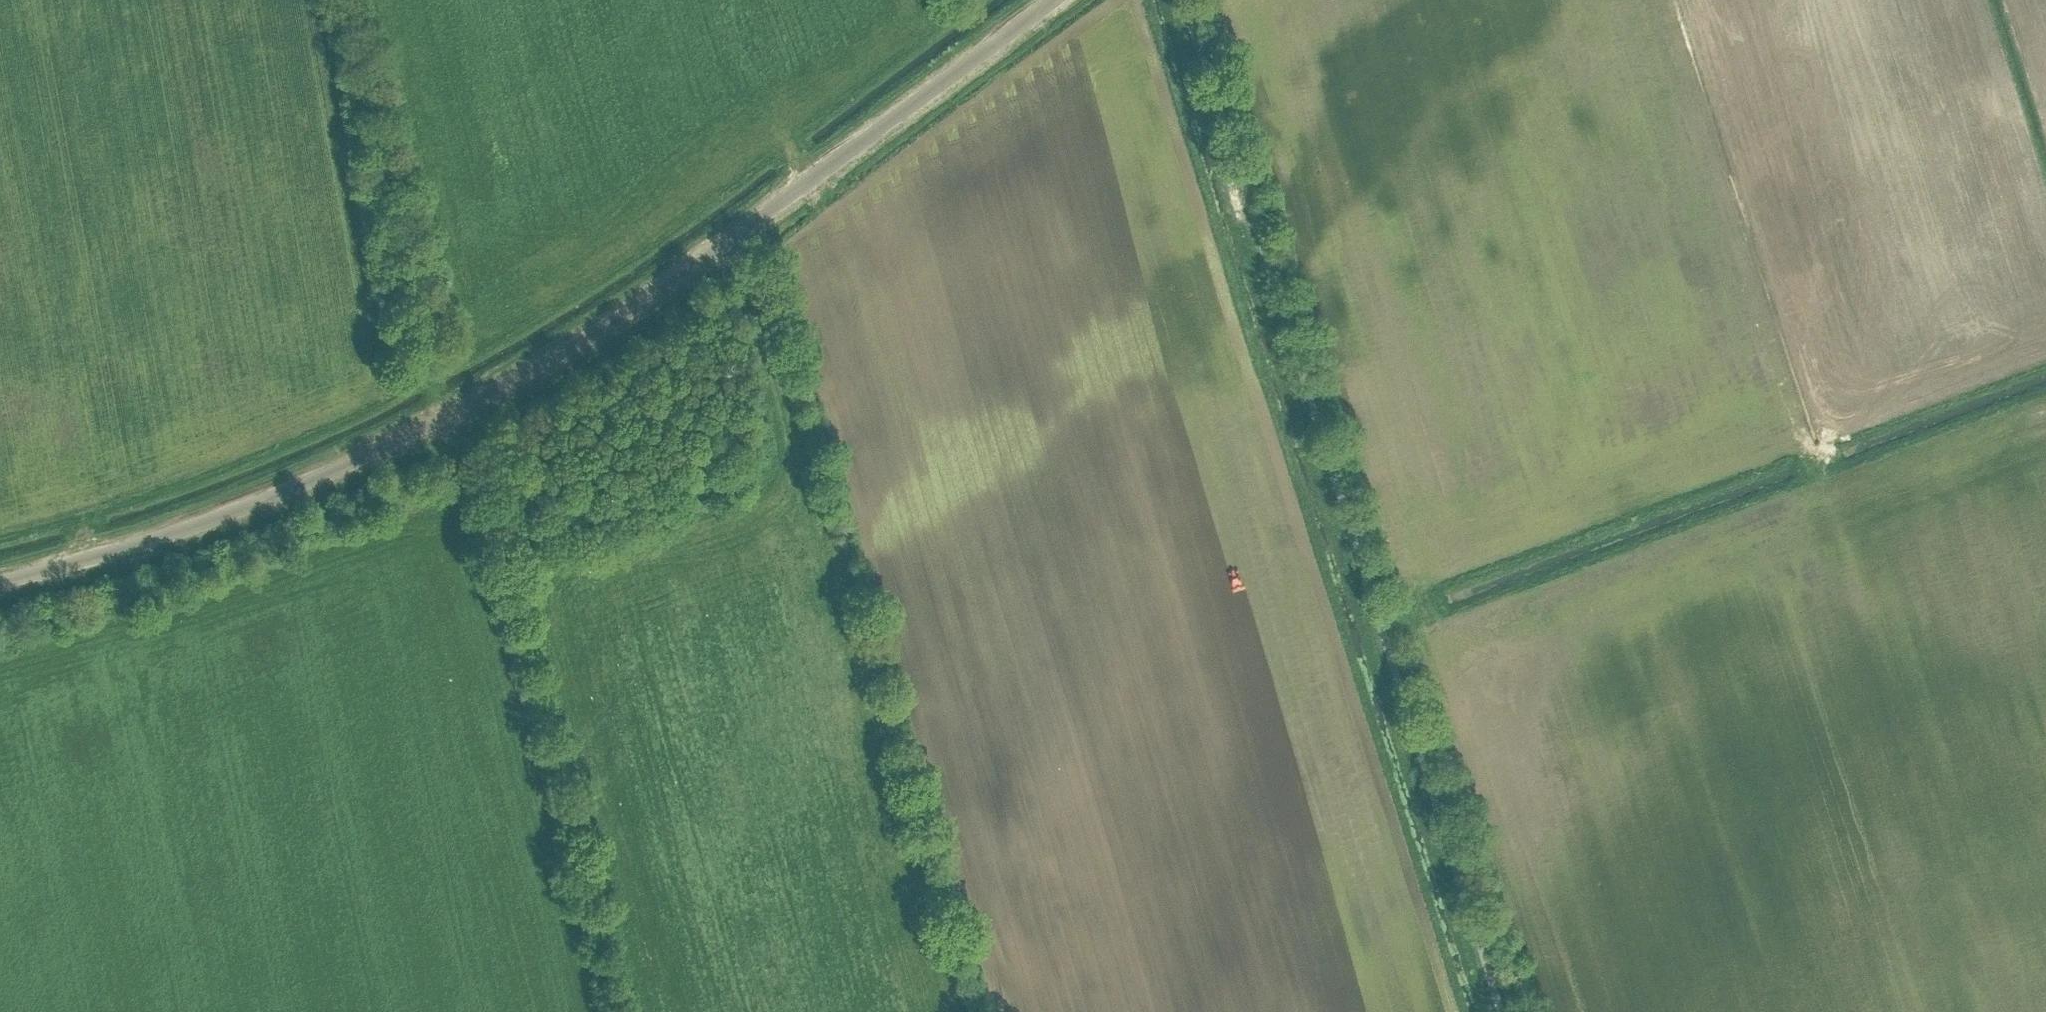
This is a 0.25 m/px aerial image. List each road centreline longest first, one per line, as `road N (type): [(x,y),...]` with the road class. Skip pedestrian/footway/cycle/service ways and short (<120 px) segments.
road 1 (unclassified): [(0,581),(127,547),(286,489),(559,352),(1051,0)]
road 2 (track): [(727,239),(793,493)]

